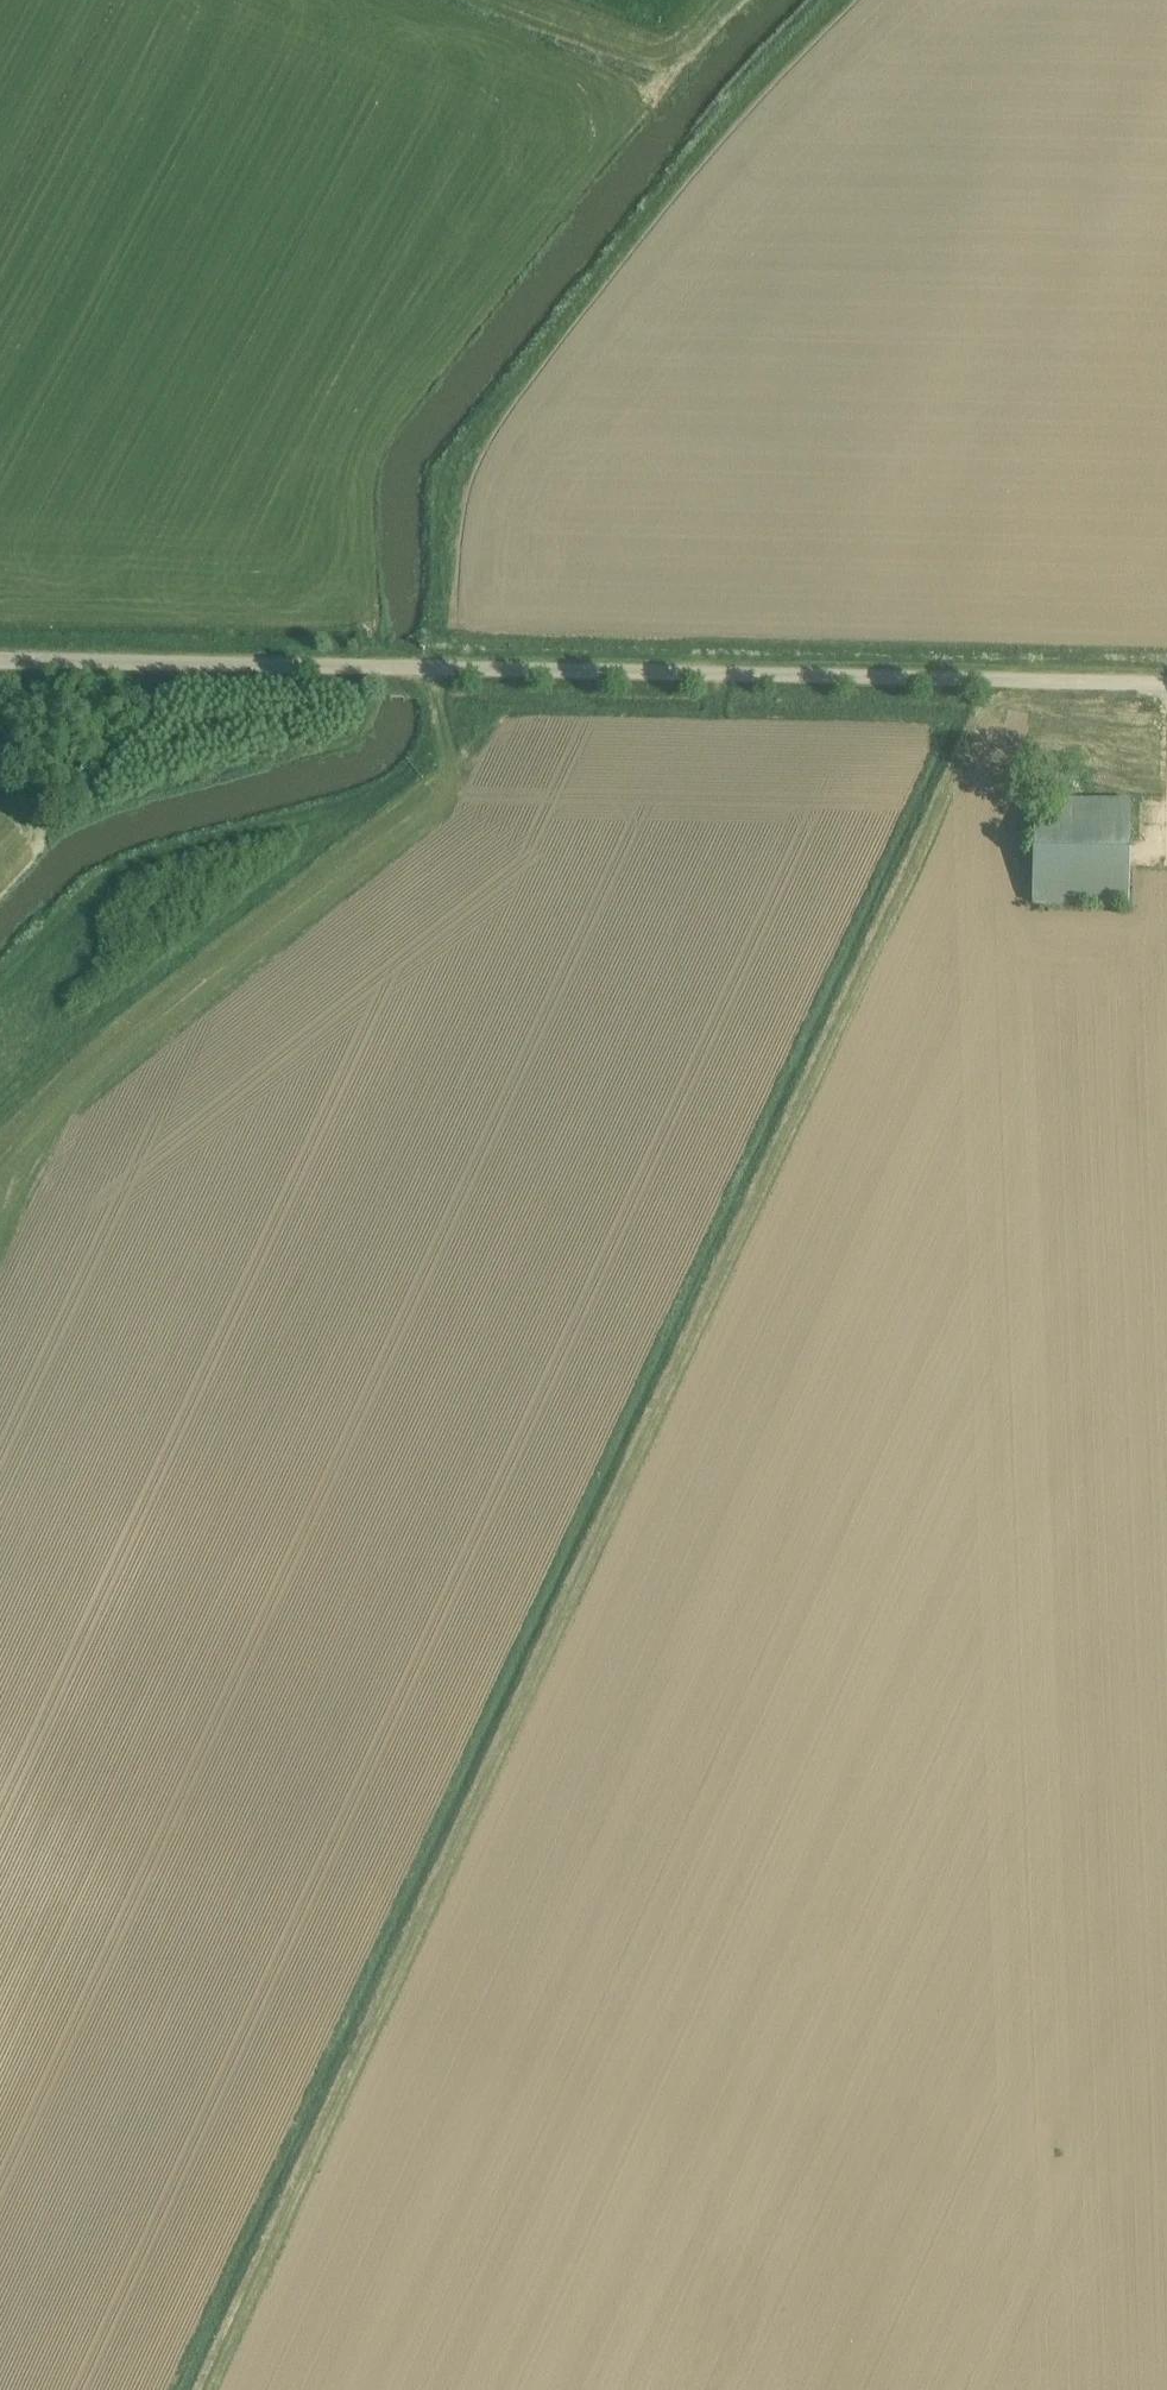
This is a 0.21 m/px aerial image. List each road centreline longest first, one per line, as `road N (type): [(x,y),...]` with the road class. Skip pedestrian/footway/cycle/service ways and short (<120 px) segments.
road 1 (unclassified): [(1166,681),(0,660)]

